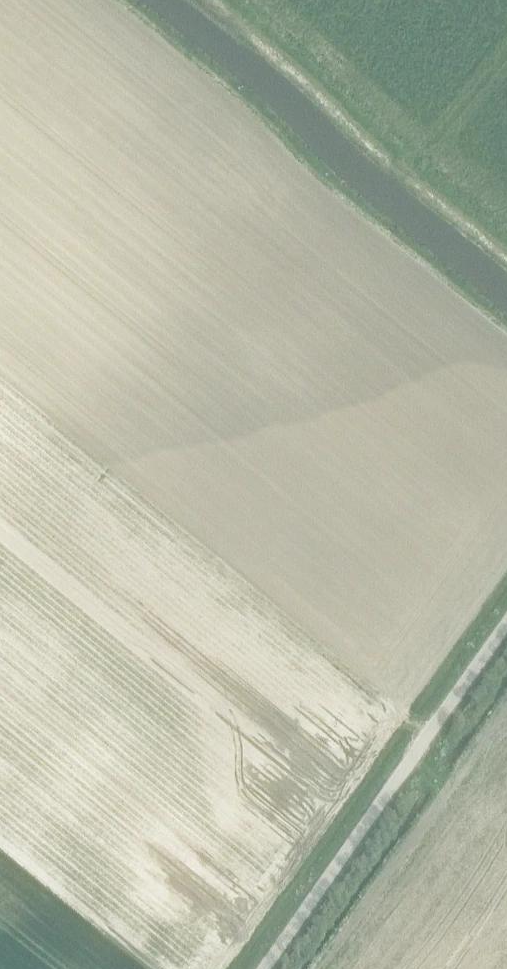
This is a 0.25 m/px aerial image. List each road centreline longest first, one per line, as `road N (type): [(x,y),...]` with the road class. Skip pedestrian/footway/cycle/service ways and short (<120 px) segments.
road 1 (unclassified): [(268,968),(506,630)]

